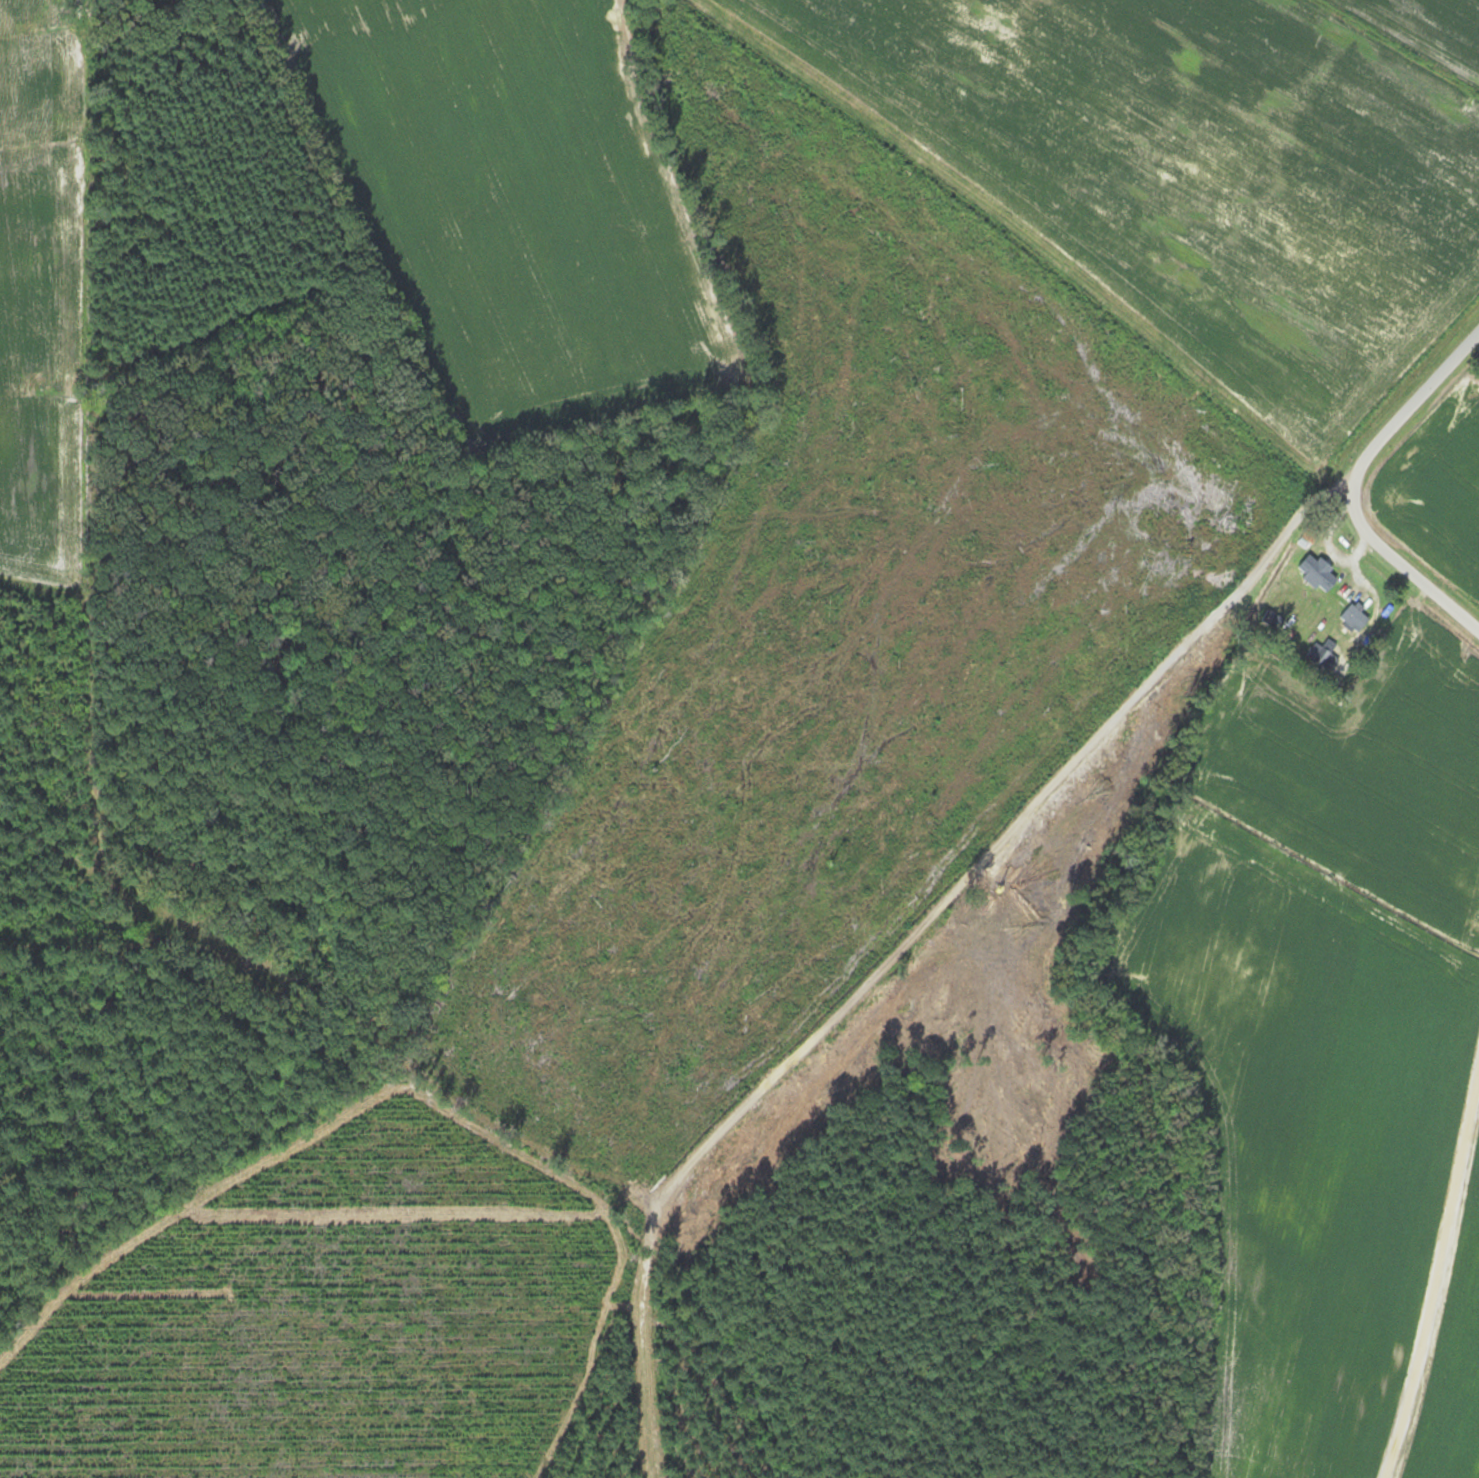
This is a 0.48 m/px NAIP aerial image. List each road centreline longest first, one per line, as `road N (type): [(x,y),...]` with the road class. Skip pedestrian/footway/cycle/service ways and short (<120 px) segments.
road 1 (residential): [(1478,631),(1358,527),(1352,489),(1374,448),(1478,332)]

